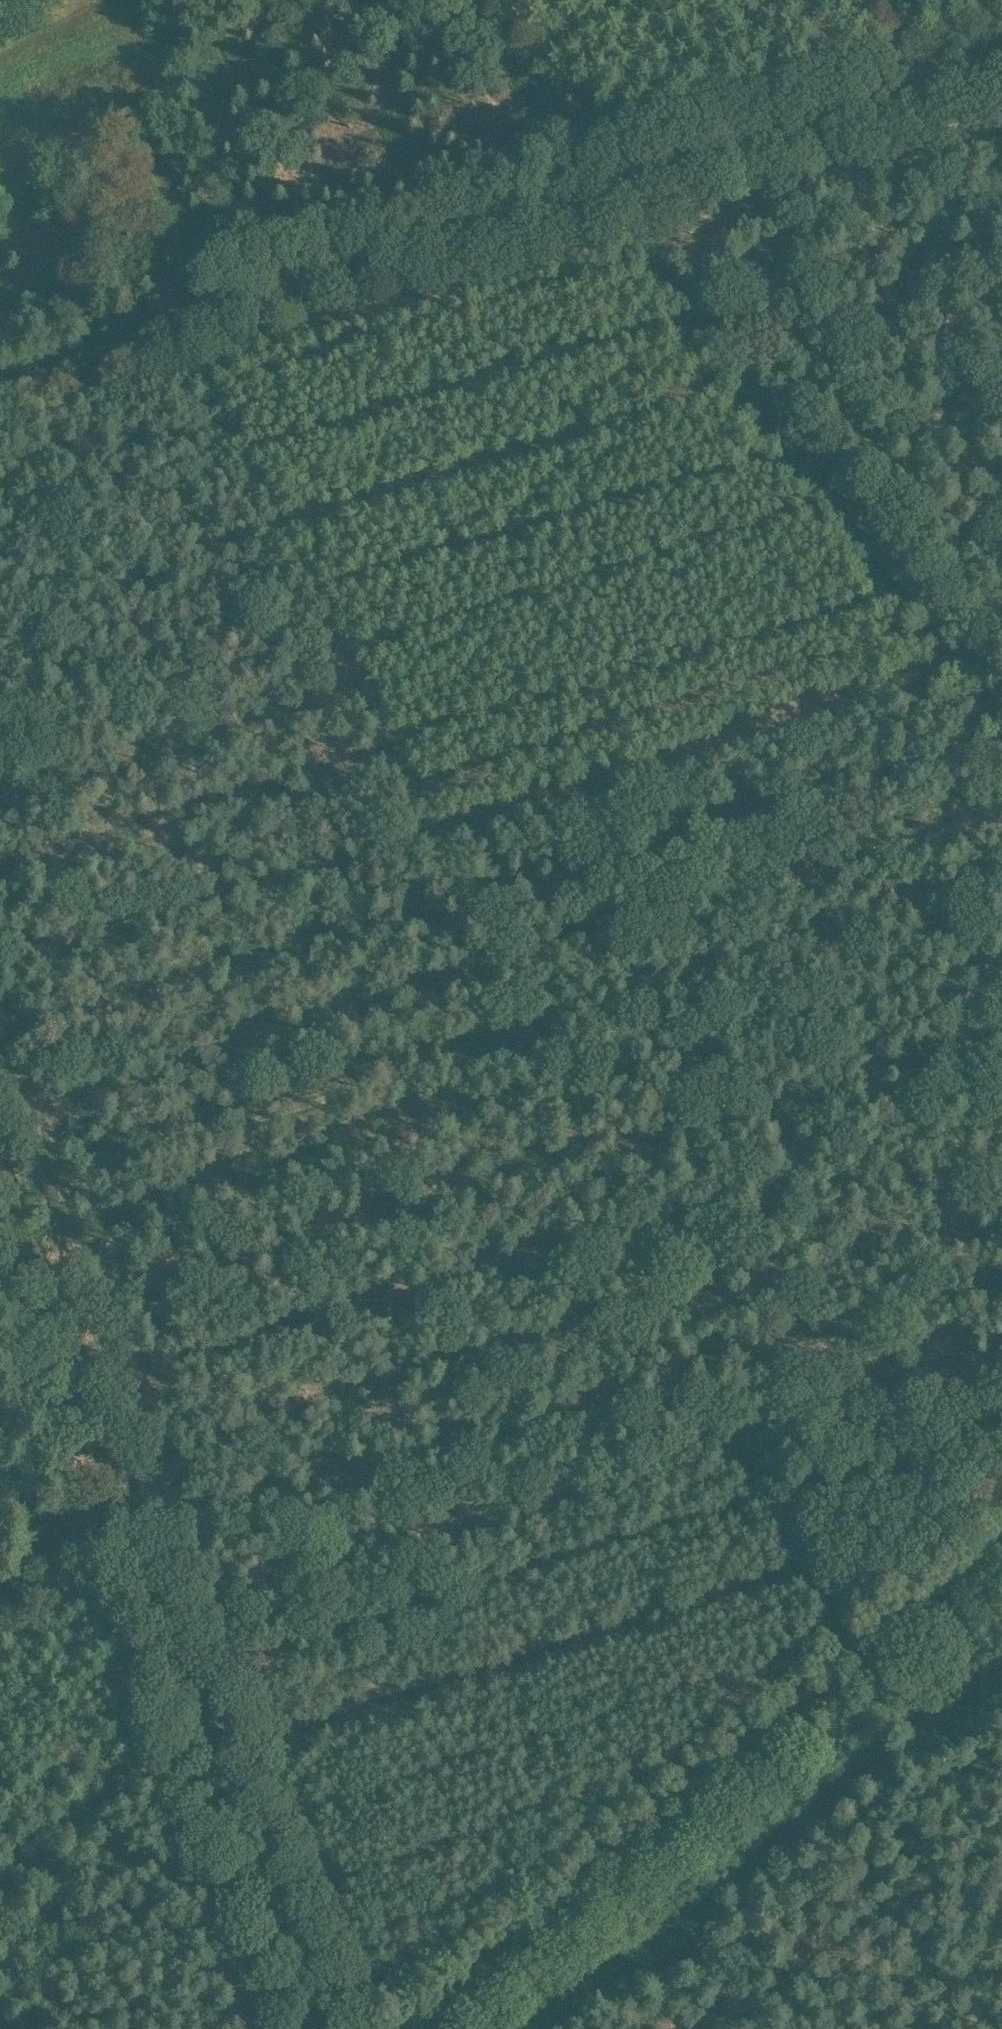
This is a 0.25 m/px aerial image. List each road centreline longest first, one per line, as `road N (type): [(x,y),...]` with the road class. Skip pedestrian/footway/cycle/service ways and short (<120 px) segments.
road 1 (track): [(421,2028),(1001,1551)]
road 2 (track): [(583,2028),(930,1743),(1001,1697)]
road 3 (track): [(1001,1768),(930,1743),(883,1697),(842,1686)]

